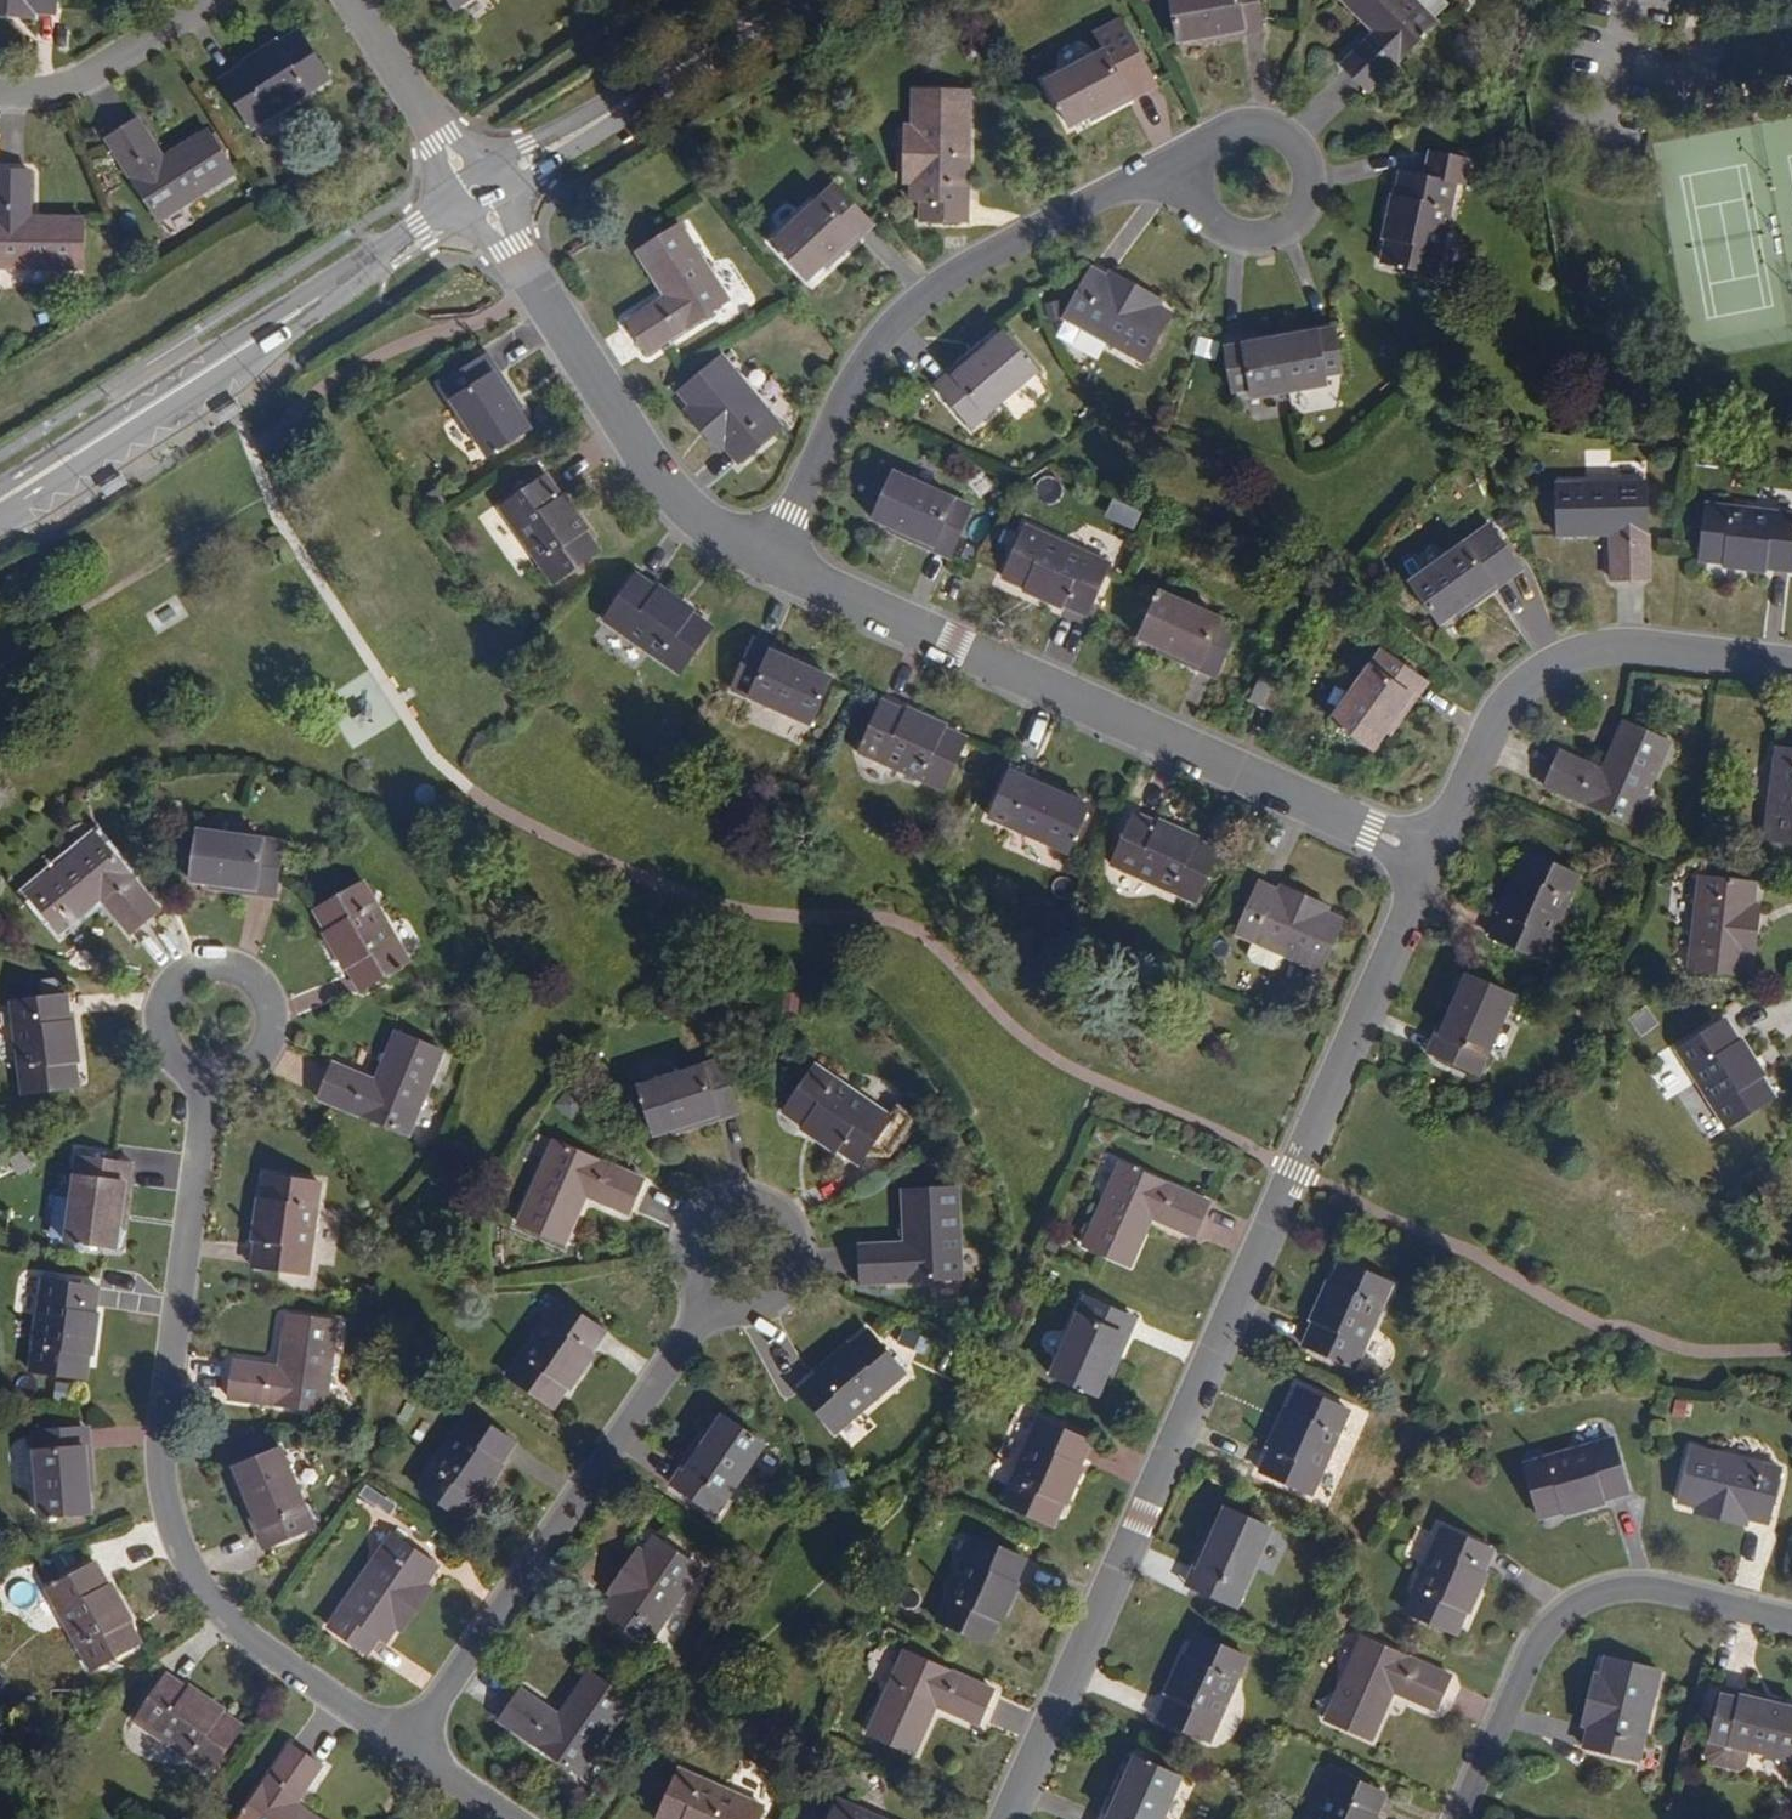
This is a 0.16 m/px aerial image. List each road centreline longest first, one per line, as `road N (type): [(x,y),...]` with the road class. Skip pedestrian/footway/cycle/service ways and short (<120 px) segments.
road 1 (residential): [(1433,859),(1003,1818)]
road 2 (residential): [(402,1740),(227,1625),(161,1495),(209,1079)]
road 3 (residential): [(769,559),(1433,859)]
road 4 (residential): [(769,559),(871,357),(906,310),(1134,181),(1193,186)]
road 5 (tertiary): [(483,193),(0,501)]
road 6 (residential): [(402,1740),(713,1301)]
road 7 (residential): [(1791,663),(1625,643),(1546,663),(1510,697),(1433,859)]
road 8 (residential): [(483,193),(681,505),(769,559)]
road 9 (residential): [(1791,1621),(1653,1587),(1603,1593),(1544,1637),(1461,1818)]
road 10 (tertiary): [(793,0),(483,193)]
road 11 (residential): [(1193,186),(1211,222),(1248,238),(1287,227),(1310,194),(1307,155),(1282,127),(1246,119),(1212,135)]
road 12 (residential): [(0,92),(68,88),(218,0)]
road 13 (residential): [(359,0),(483,193)]
road 14 (residential): [(713,1301),(748,1313),(795,1287),(801,1235),(777,1207)]
road 15 (residential): [(231,968),(196,972),(163,1013),(168,1048),(209,1079)]
road 16 (residential): [(209,1079),(258,1065),(275,1035),(262,986),(231,968)]
road 17 (residential): [(777,1207),(740,1199),(707,1217),(691,1251),(700,1287),(713,1301)]
road 18 (residential): [(516,1818),(402,1740)]

